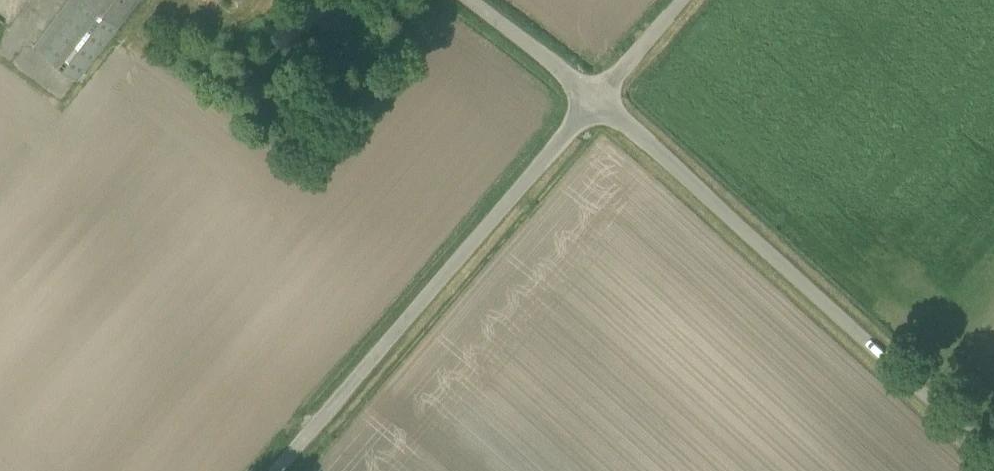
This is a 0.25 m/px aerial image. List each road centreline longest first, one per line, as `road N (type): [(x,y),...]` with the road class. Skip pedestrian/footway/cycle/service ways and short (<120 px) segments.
road 1 (unclassified): [(993,458),(600,103)]
road 2 (unclassified): [(278,470),(600,103)]
road 3 (unclassified): [(600,103),(468,0)]
road 4 (unclassified): [(600,103),(686,0)]

